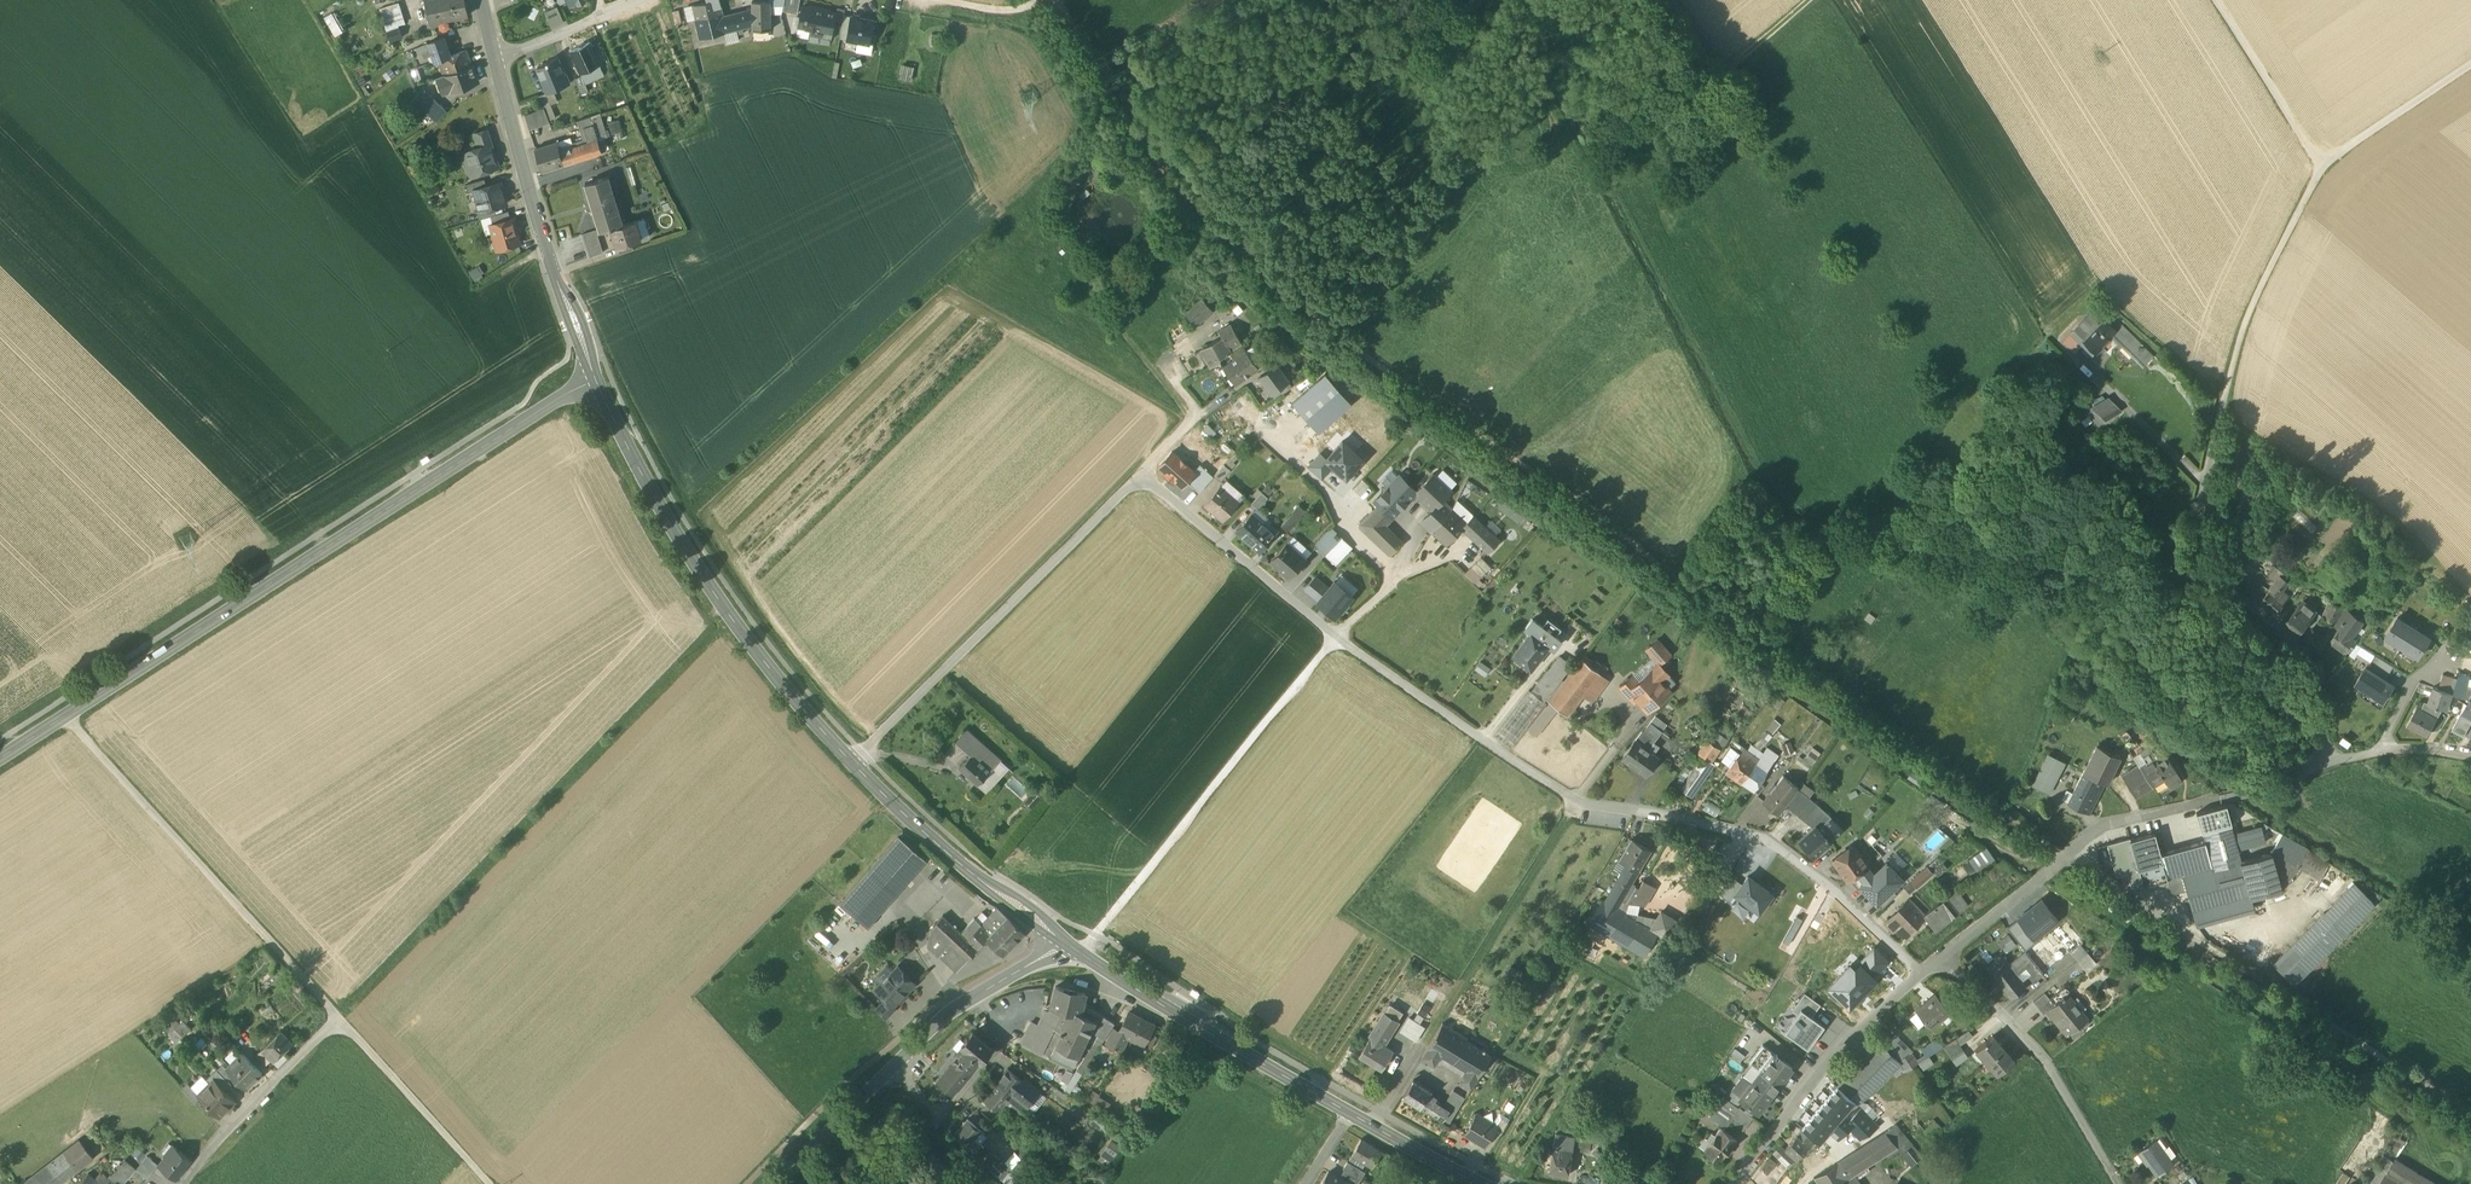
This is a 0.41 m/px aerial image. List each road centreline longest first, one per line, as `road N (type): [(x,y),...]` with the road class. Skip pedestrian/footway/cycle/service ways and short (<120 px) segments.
road 1 (track): [(2470,1114),(2066,858),(1324,326),(1244,257),(1140,140),(1058,0)]
road 2 (residential): [(850,762),(1141,476),(1334,638),(1521,767),(1578,803),(1762,837),(1840,895),(1922,977)]
road 3 (tertiary): [(0,757),(593,376)]
road 4 (track): [(489,1183),(66,714)]
road 5 (tertiary): [(1064,943),(1477,1183)]
road 6 (tertiary): [(593,376),(699,571),(777,680),(850,762)]
road 7 (residential): [(2324,759),(2253,792),(2101,827),(1940,960)]
road 8 (unclassified): [(2224,400),(2242,319),(2322,163),(2470,64)]
road 9 (residential): [(2324,759),(2310,667),(2206,563),(2202,513),(2224,400)]
road 10 (track): [(1081,953),(1334,638)]
road 11 (track): [(1578,803),(1371,1126)]
road 12 (tertiary): [(778,1183),(932,1028),(1064,943)]
road 13 (tertiary): [(495,60),(552,268),(593,376)]
road 14 (residential): [(2116,1183),(2049,1066),(1940,960)]
road 15 (tertiary): [(850,762),(978,879),(1064,943)]
road 16 (residential): [(1922,977),(1859,1030),(1735,1183)]
road 17 (residential): [(185,1183),(342,1021)]
road 18 (track): [(2218,0),(2322,163)]
road 19 (residential): [(2470,756),(2394,748),(2324,759)]

